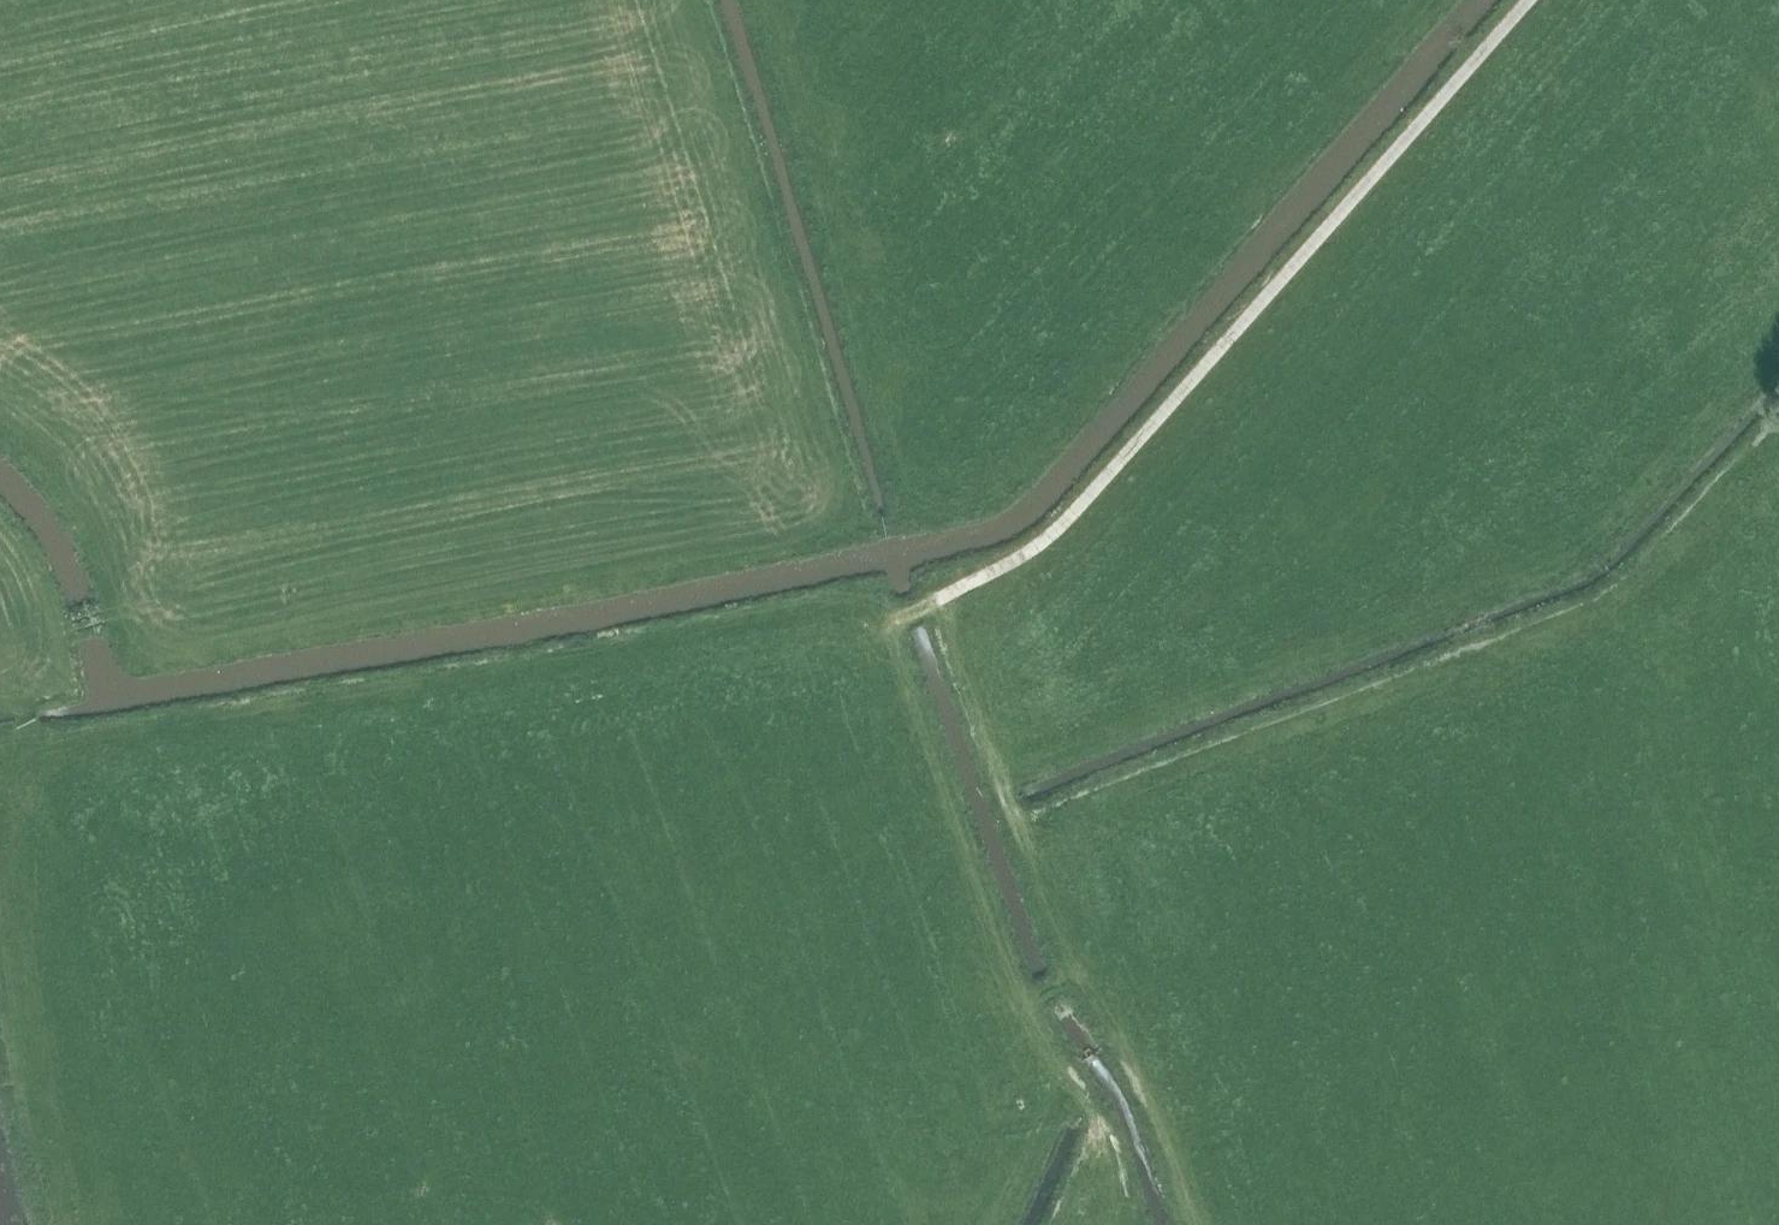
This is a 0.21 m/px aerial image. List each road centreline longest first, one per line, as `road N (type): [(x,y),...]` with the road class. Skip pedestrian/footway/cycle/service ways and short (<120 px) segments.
road 1 (track): [(1009,815),(949,607),(966,583),(1049,538),(1082,504),(1530,0)]

